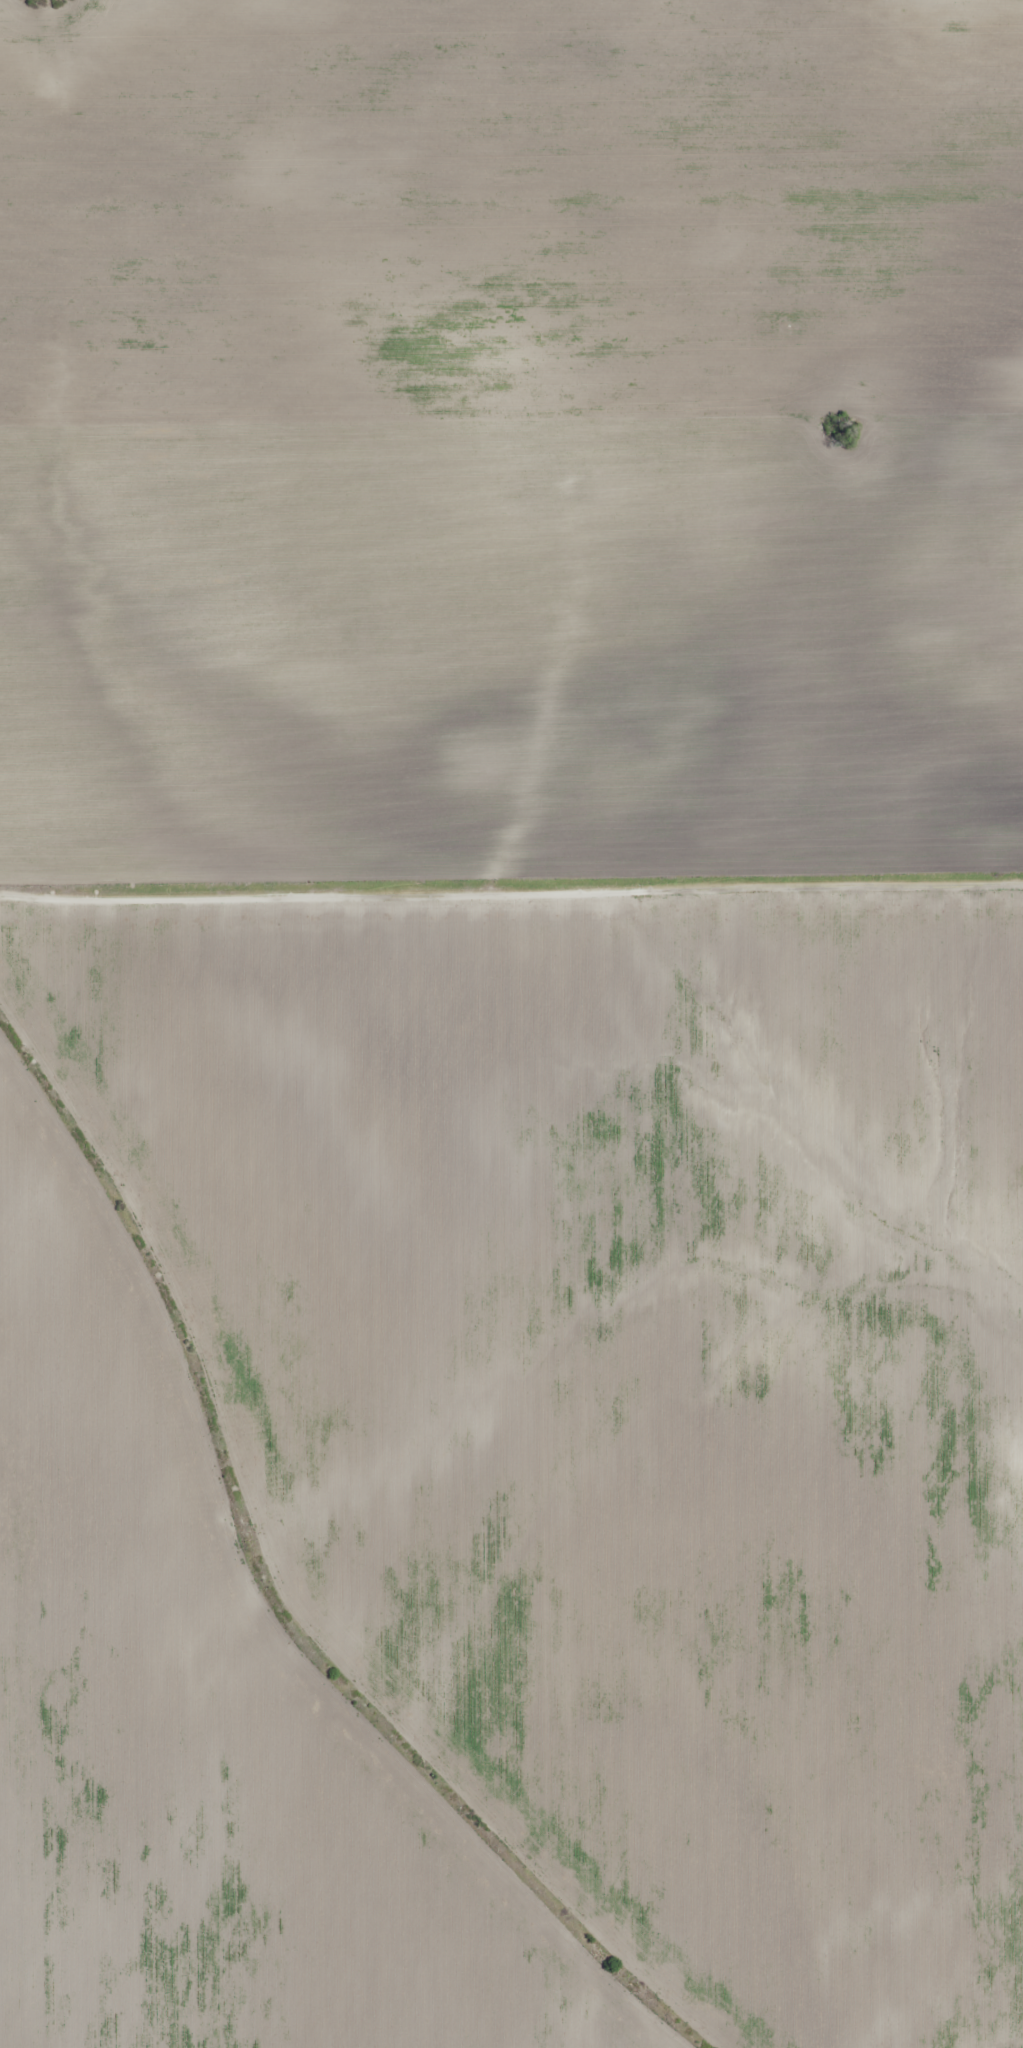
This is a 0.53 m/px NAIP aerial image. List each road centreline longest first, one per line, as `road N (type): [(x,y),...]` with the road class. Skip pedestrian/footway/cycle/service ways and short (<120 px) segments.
road 1 (residential): [(0,898),(1022,882)]

